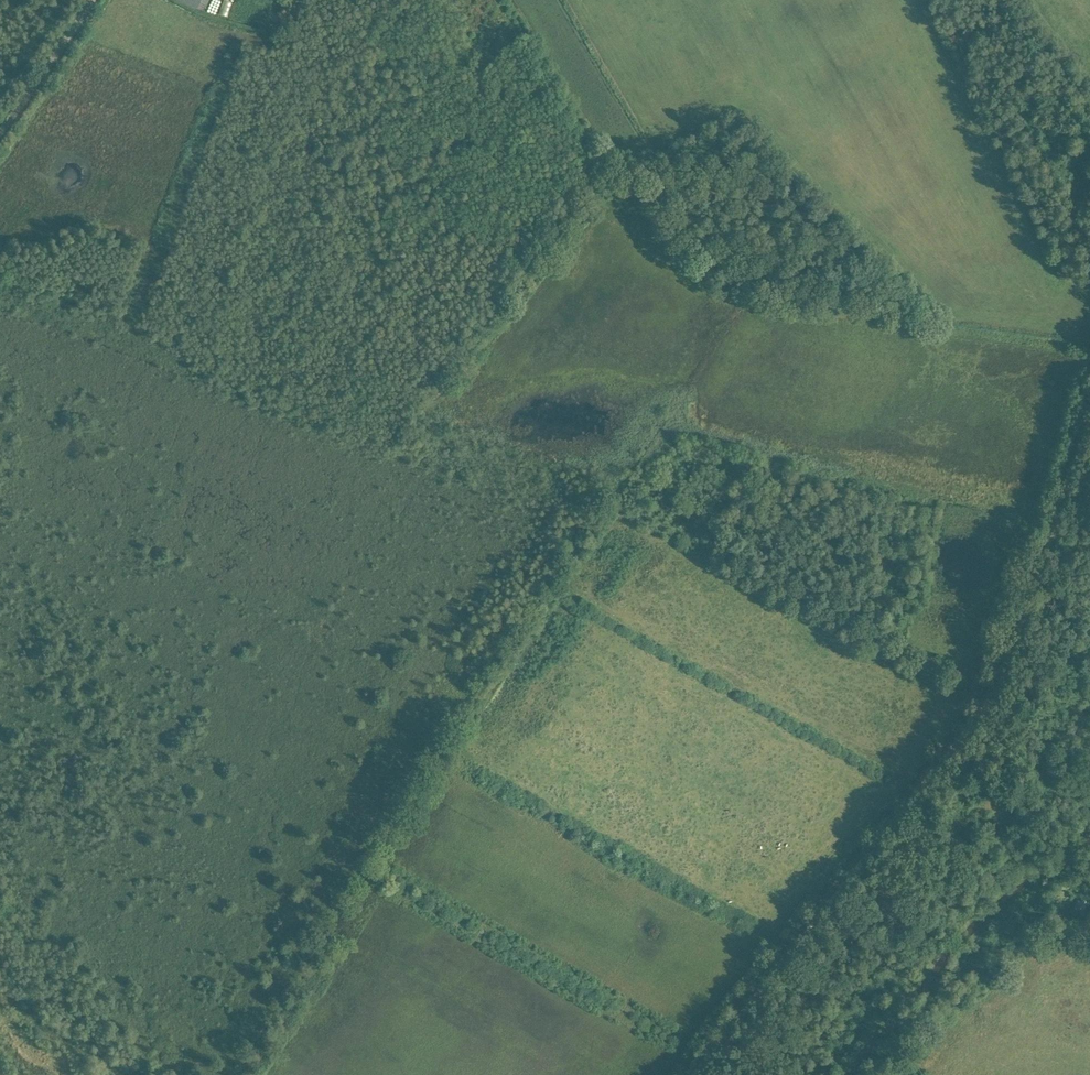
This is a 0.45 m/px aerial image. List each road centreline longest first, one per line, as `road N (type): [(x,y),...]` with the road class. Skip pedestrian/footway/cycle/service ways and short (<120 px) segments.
road 1 (track): [(682,1074),(997,678),(1089,406)]
road 2 (unclassified): [(0,131),(92,0)]

